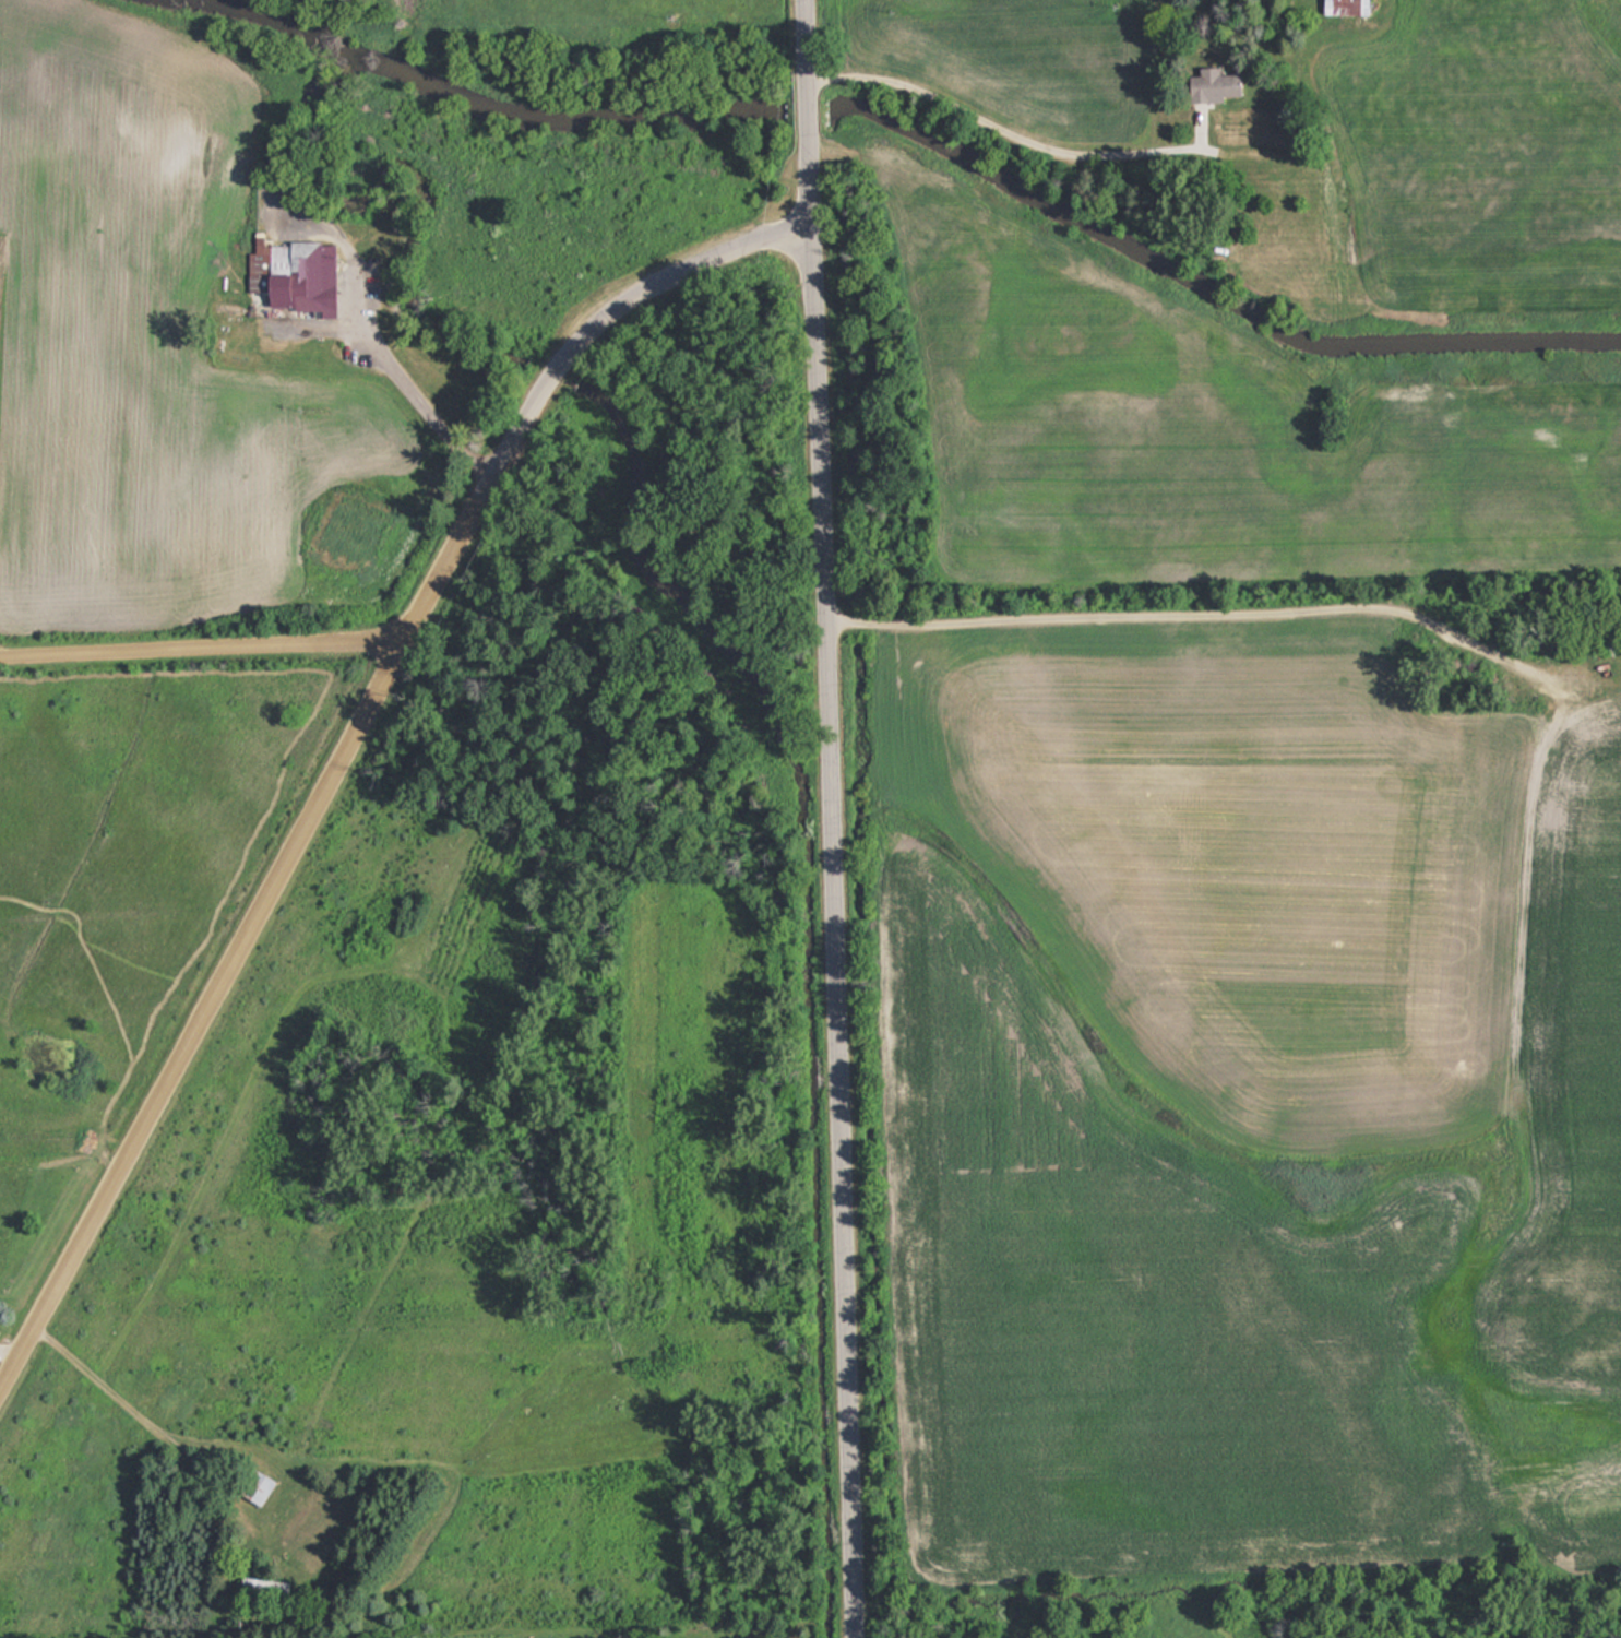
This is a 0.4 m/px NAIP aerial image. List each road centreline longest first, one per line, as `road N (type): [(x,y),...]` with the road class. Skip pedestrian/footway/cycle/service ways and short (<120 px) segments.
road 1 (residential): [(855,1637),(830,618),(809,211)]
road 2 (residential): [(0,1375),(476,499)]
road 3 (residential): [(476,499),(561,347),(598,305),(663,265),(809,211)]
road 4 (residential): [(0,649),(403,630)]
road 5 (residential): [(809,211),(803,0)]

